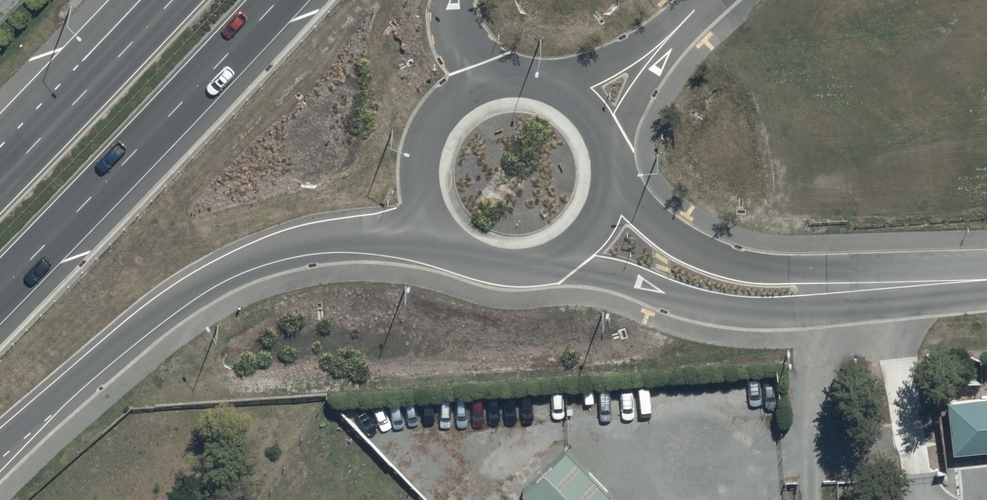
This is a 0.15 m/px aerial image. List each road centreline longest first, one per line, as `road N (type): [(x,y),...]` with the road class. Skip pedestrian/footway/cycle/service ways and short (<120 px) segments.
road 1 (trunk): [(439,240),(333,237),(221,274),(166,308),(0,445)]
road 2 (trunk): [(282,0),(0,292)]
road 3 (tertiary): [(921,284),(793,312),(745,312),(547,268)]
road 4 (tertiary): [(612,178),(653,222),(716,258),(921,284)]
road 5 (trunk): [(0,178),(170,0)]
road 6 (tertiary): [(439,240),(417,186),(428,130),(469,89),(497,80)]
road 7 (trunk): [(0,136),(124,0)]
road 8 (tertiary): [(497,80),(553,87),(590,112),(612,178)]

